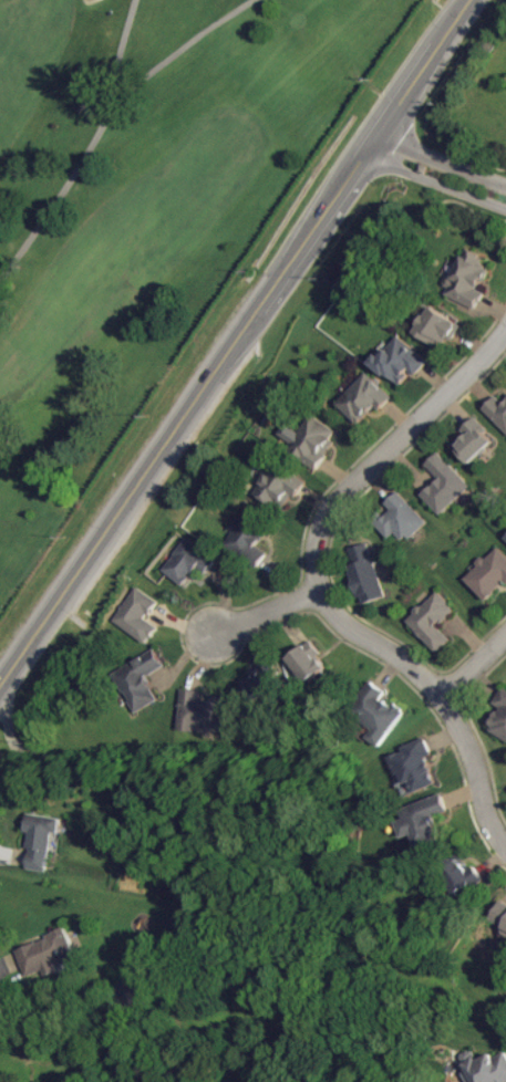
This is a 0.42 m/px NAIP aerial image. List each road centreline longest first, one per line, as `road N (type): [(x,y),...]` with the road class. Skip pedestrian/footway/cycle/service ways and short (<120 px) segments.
road 1 (primary): [(0,691),(465,0)]
road 2 (residential): [(505,325),(338,491),(320,517),(311,591)]
road 3 (residential): [(311,591),(350,631),(394,652),(438,693),(464,737),(487,822),(505,848)]
road 4 (residential): [(362,150),(505,208)]
road 5 (residential): [(505,185),(375,129)]

